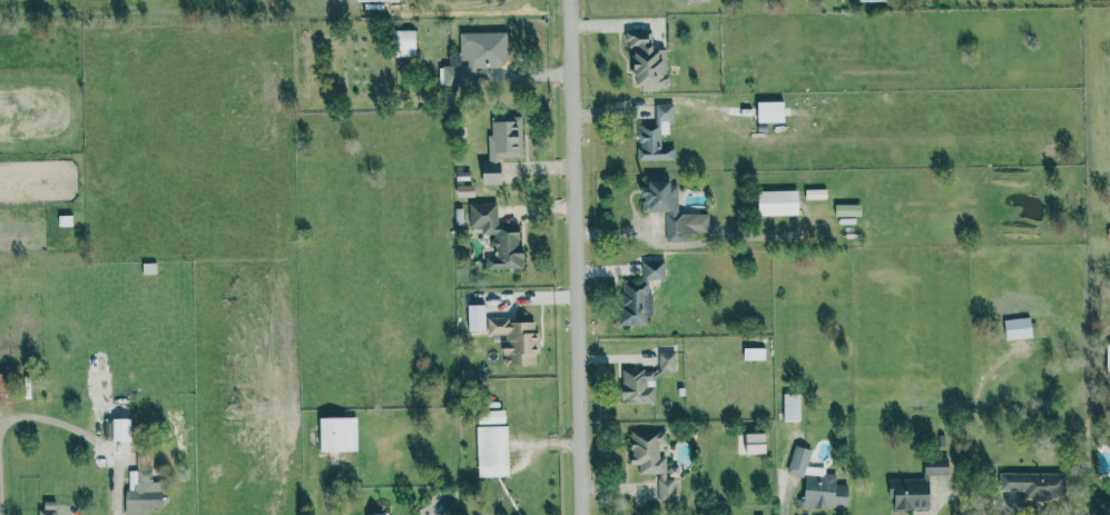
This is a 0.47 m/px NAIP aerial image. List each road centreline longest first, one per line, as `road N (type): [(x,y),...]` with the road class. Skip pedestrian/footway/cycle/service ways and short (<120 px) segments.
road 1 (residential): [(583,514),(568,0)]

